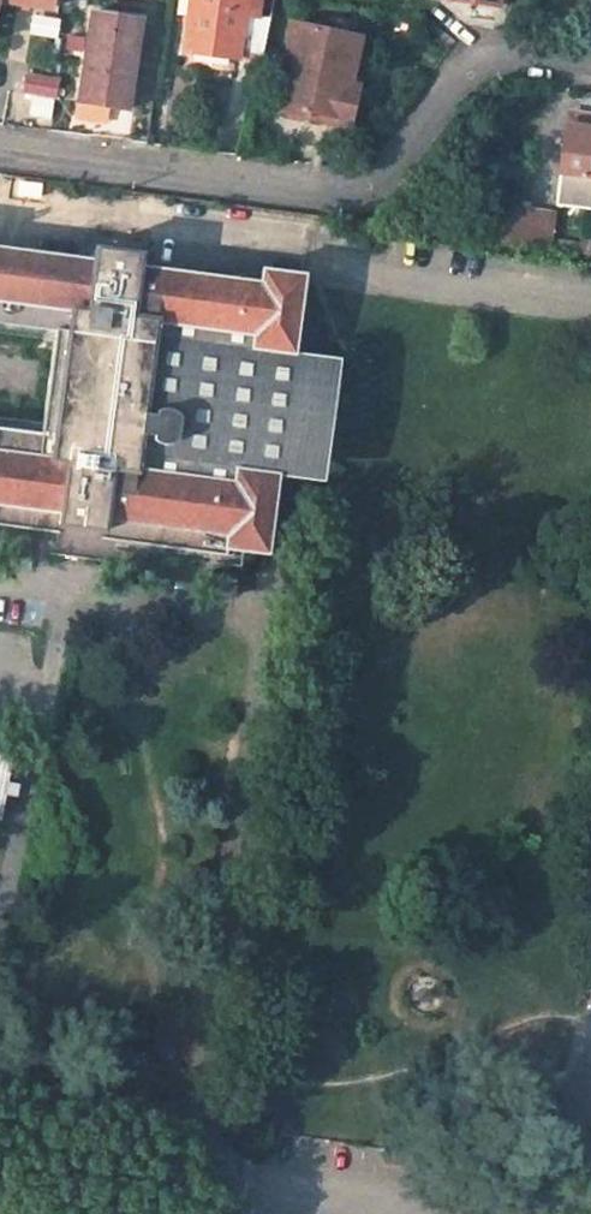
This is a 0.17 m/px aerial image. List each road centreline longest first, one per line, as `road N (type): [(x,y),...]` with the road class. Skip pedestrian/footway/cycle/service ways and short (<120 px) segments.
road 1 (residential): [(0,146),(331,193),(389,173),(462,80),(517,60),(590,70)]

